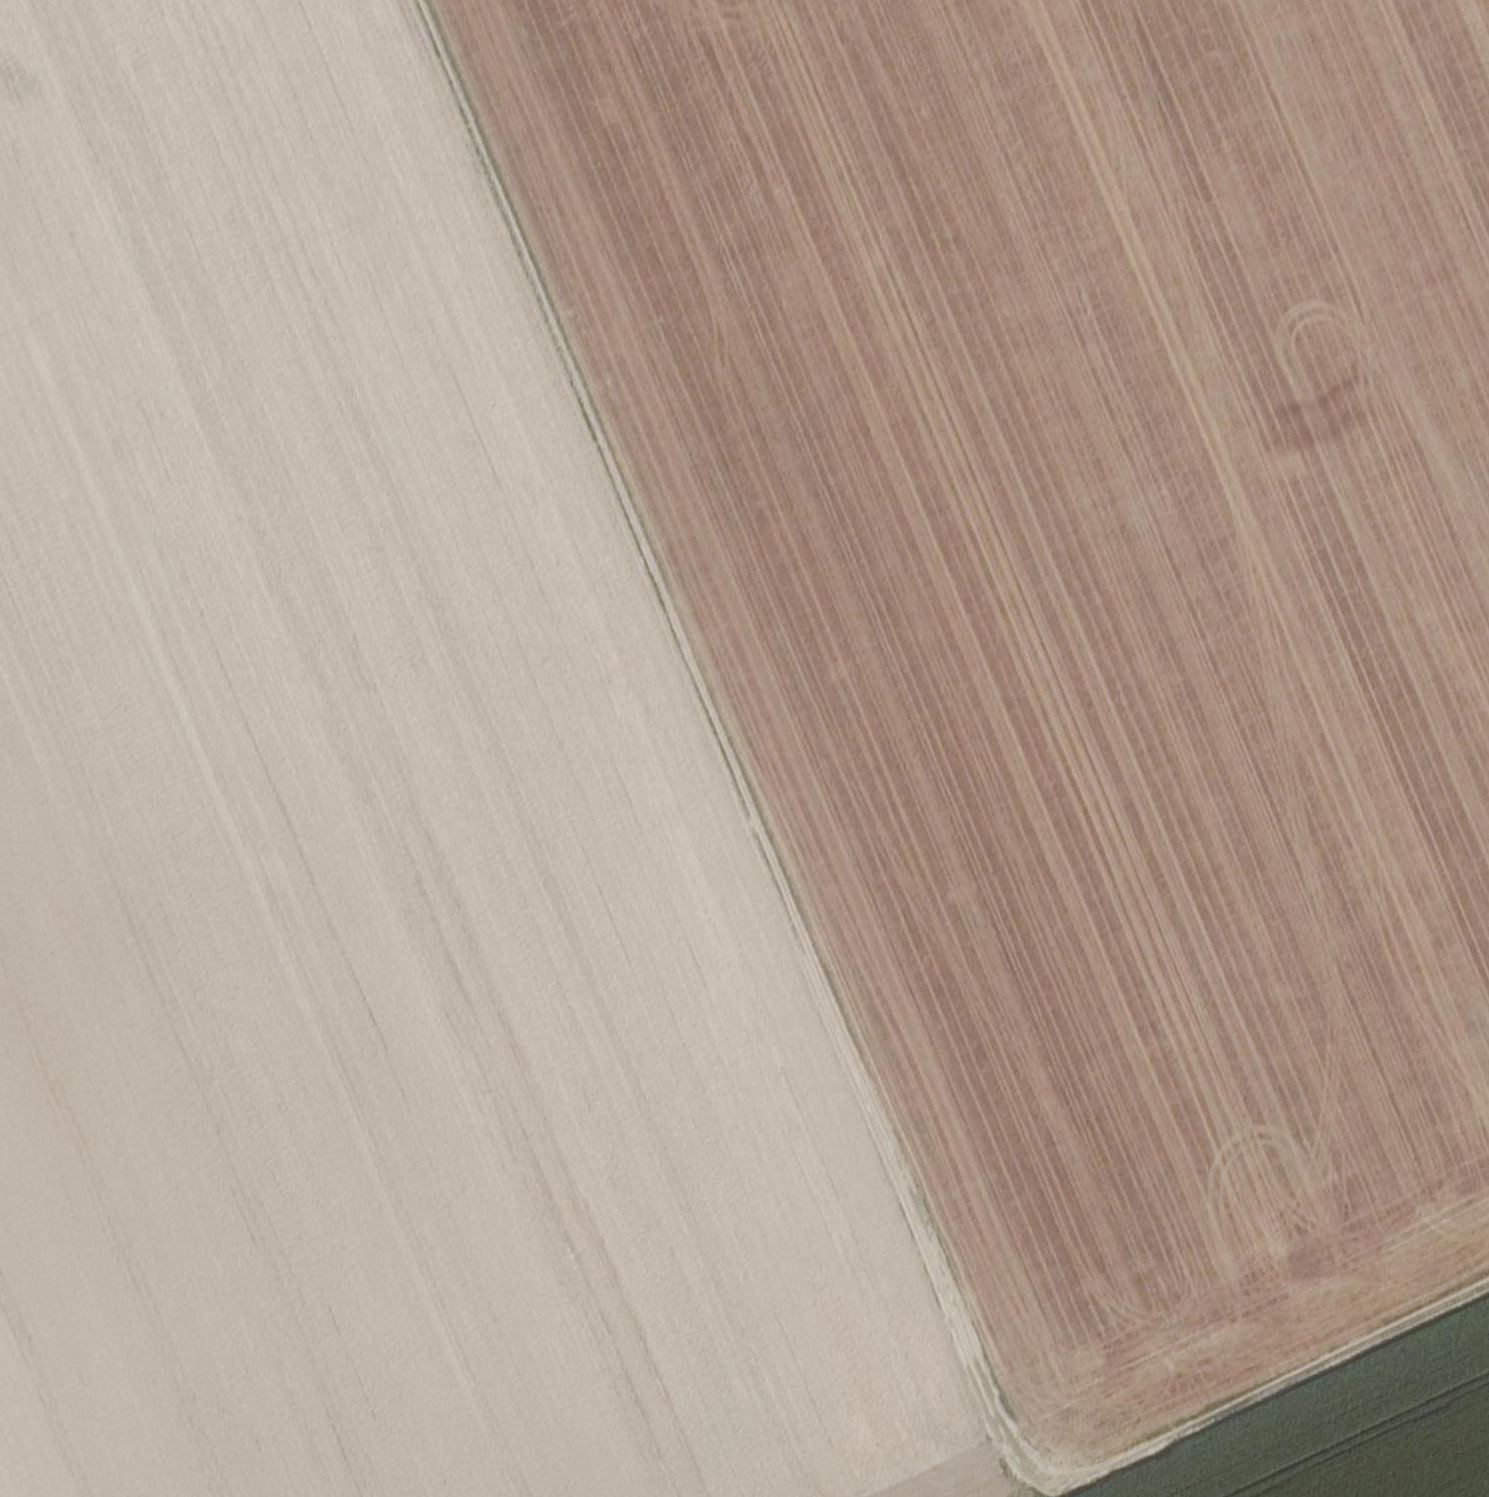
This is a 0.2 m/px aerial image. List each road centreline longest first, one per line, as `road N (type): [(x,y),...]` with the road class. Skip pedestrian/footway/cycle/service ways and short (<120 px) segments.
road 1 (track): [(409,0),(984,1406),(1029,1496)]
road 2 (track): [(1488,1289),(1063,1496)]

